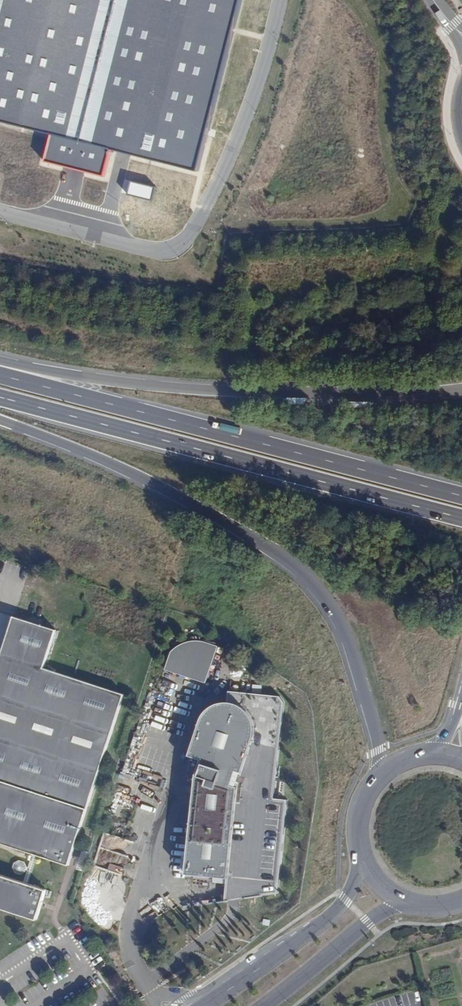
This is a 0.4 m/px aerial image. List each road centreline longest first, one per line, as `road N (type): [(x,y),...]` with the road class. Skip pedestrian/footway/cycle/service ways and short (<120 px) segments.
road 1 (trunk): [(0,419),(124,469),(252,537),(312,581),(347,633),(379,746),(379,776)]
road 2 (trunk): [(0,399),(461,520)]
road 3 (trunk): [(461,497),(0,376)]
road 4 (trunk): [(461,390),(248,393),(0,364)]
road 5 (secondary): [(363,859),(342,907),(205,1005)]
road 6 (secondary): [(265,1005),(368,922),(406,901)]

